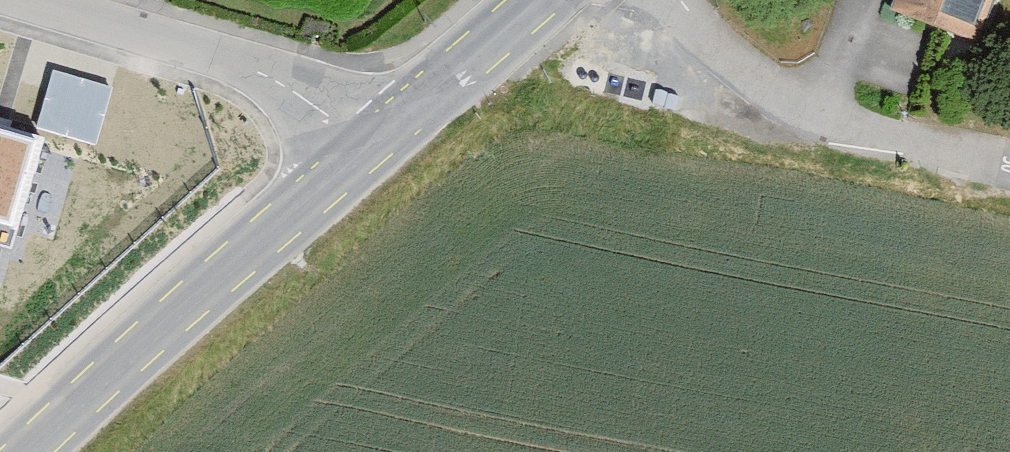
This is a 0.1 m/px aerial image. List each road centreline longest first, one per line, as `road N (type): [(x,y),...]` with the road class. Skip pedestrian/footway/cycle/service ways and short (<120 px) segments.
road 1 (secondary): [(30,451),(382,137)]
road 2 (residential): [(684,0),(758,84),(807,114),(844,130),(1009,165)]
road 3 (residential): [(33,0),(134,28),(290,89),(382,137)]
road 4 (secondary): [(382,137),(539,0)]

